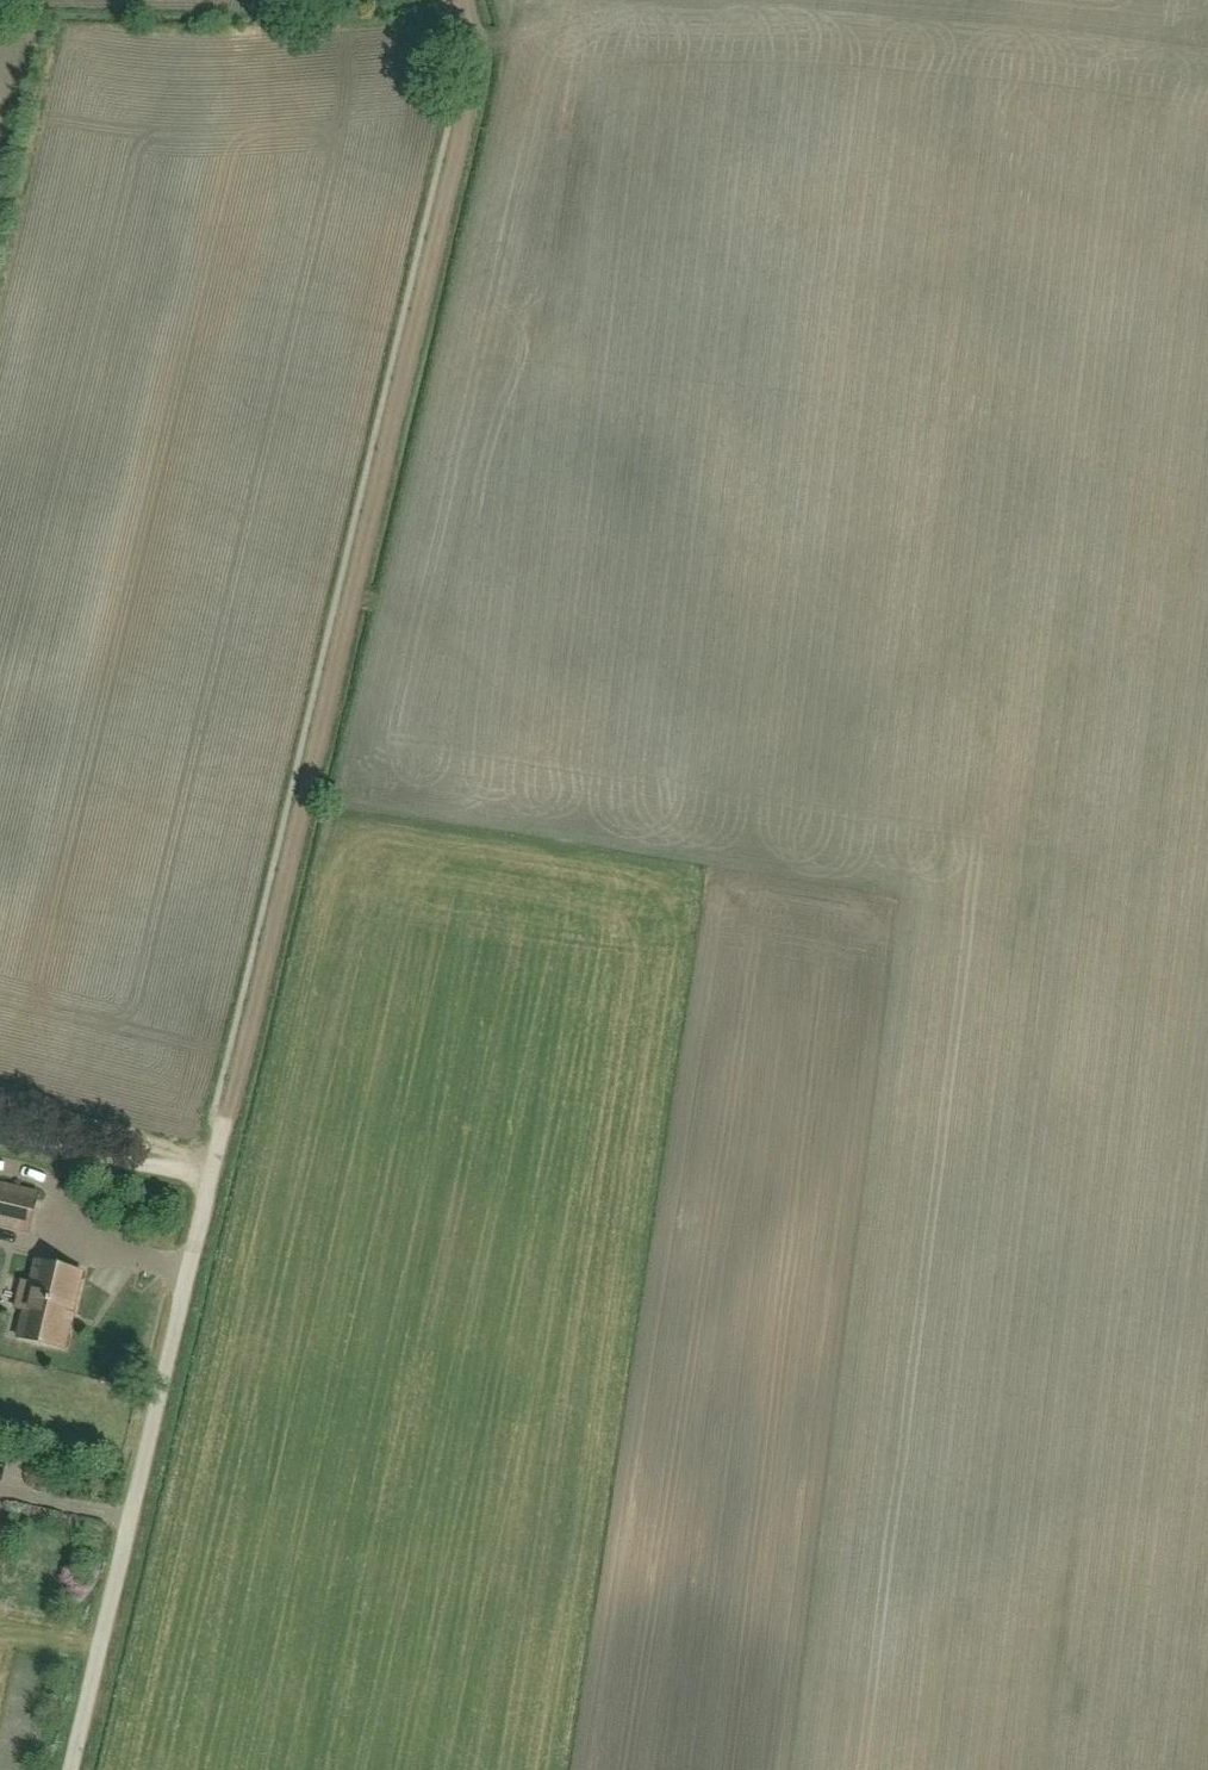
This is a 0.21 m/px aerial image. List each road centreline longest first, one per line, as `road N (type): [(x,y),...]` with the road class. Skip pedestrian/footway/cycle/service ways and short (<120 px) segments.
road 1 (track): [(469,0),(485,59),(479,104),(221,1151)]
road 2 (unclassified): [(71,1769),(221,1151)]

